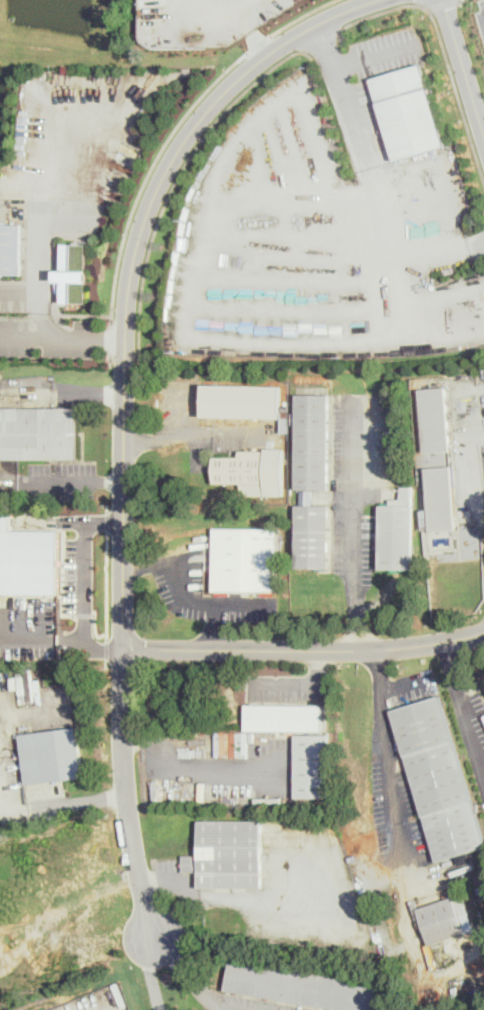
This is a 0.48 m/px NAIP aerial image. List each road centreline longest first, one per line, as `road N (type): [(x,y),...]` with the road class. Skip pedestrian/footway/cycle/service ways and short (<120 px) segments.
road 1 (tertiary): [(122,649),(125,337),(150,210),(195,127),(244,73),(309,27),(372,0)]
road 2 (residential): [(159,1009),(125,792),(122,649)]
road 3 (tertiary): [(483,630),(377,648),(122,649)]
road 4 (residential): [(444,0),(483,141)]
road 5 (residential): [(122,649),(0,647)]

